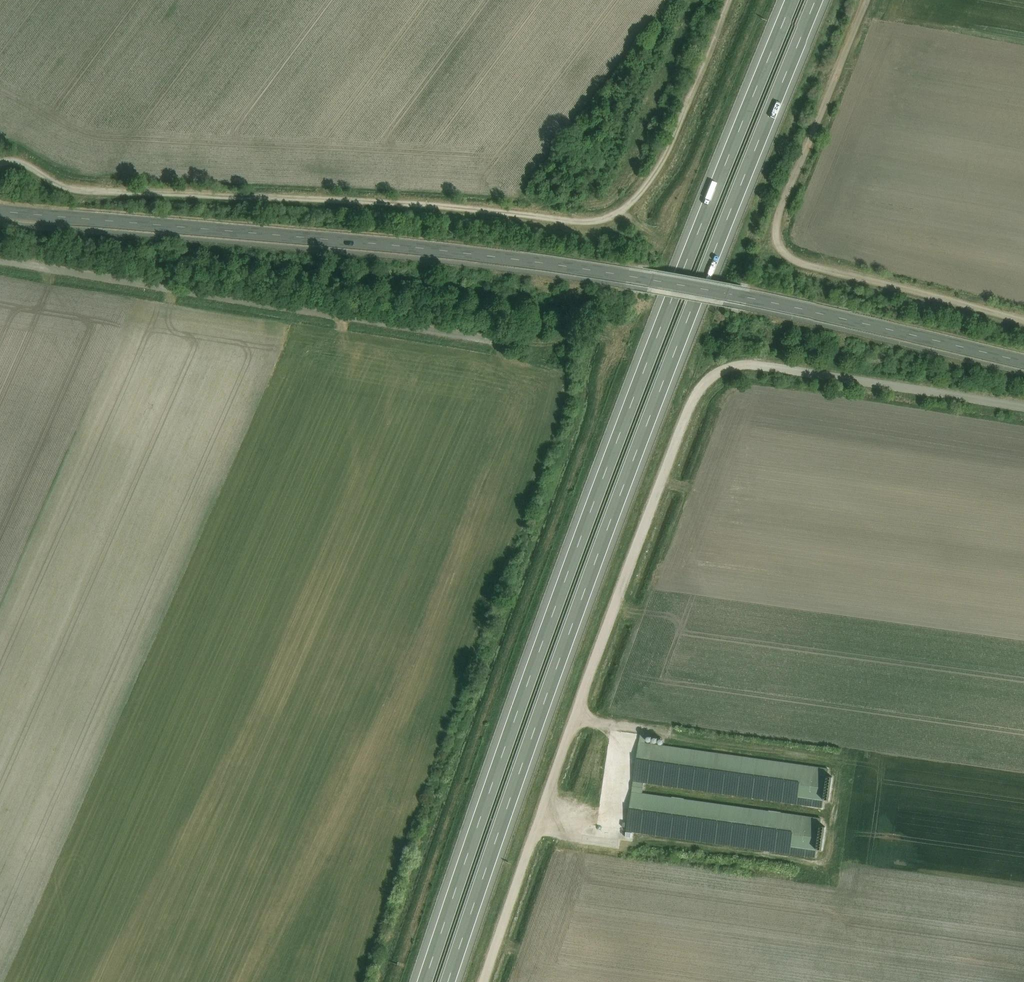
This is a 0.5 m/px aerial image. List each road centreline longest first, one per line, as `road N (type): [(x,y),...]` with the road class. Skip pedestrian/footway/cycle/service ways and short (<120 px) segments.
road 1 (motorway): [(450,981),(613,514),(818,0)]
road 2 (motorway): [(795,0),(597,501),(427,981)]
road 3 (tertiary): [(0,210),(542,264),(750,299),(1023,361)]
road 4 (track): [(1023,407),(748,364),(717,374),(691,406),(486,981)]
road 5 (track): [(732,0),(672,151),(625,216),(584,222),(457,207),(228,200),(69,185),(28,167),(0,168)]
road 6 (track): [(869,0),(780,212),(778,244),(800,265),(1023,322)]

